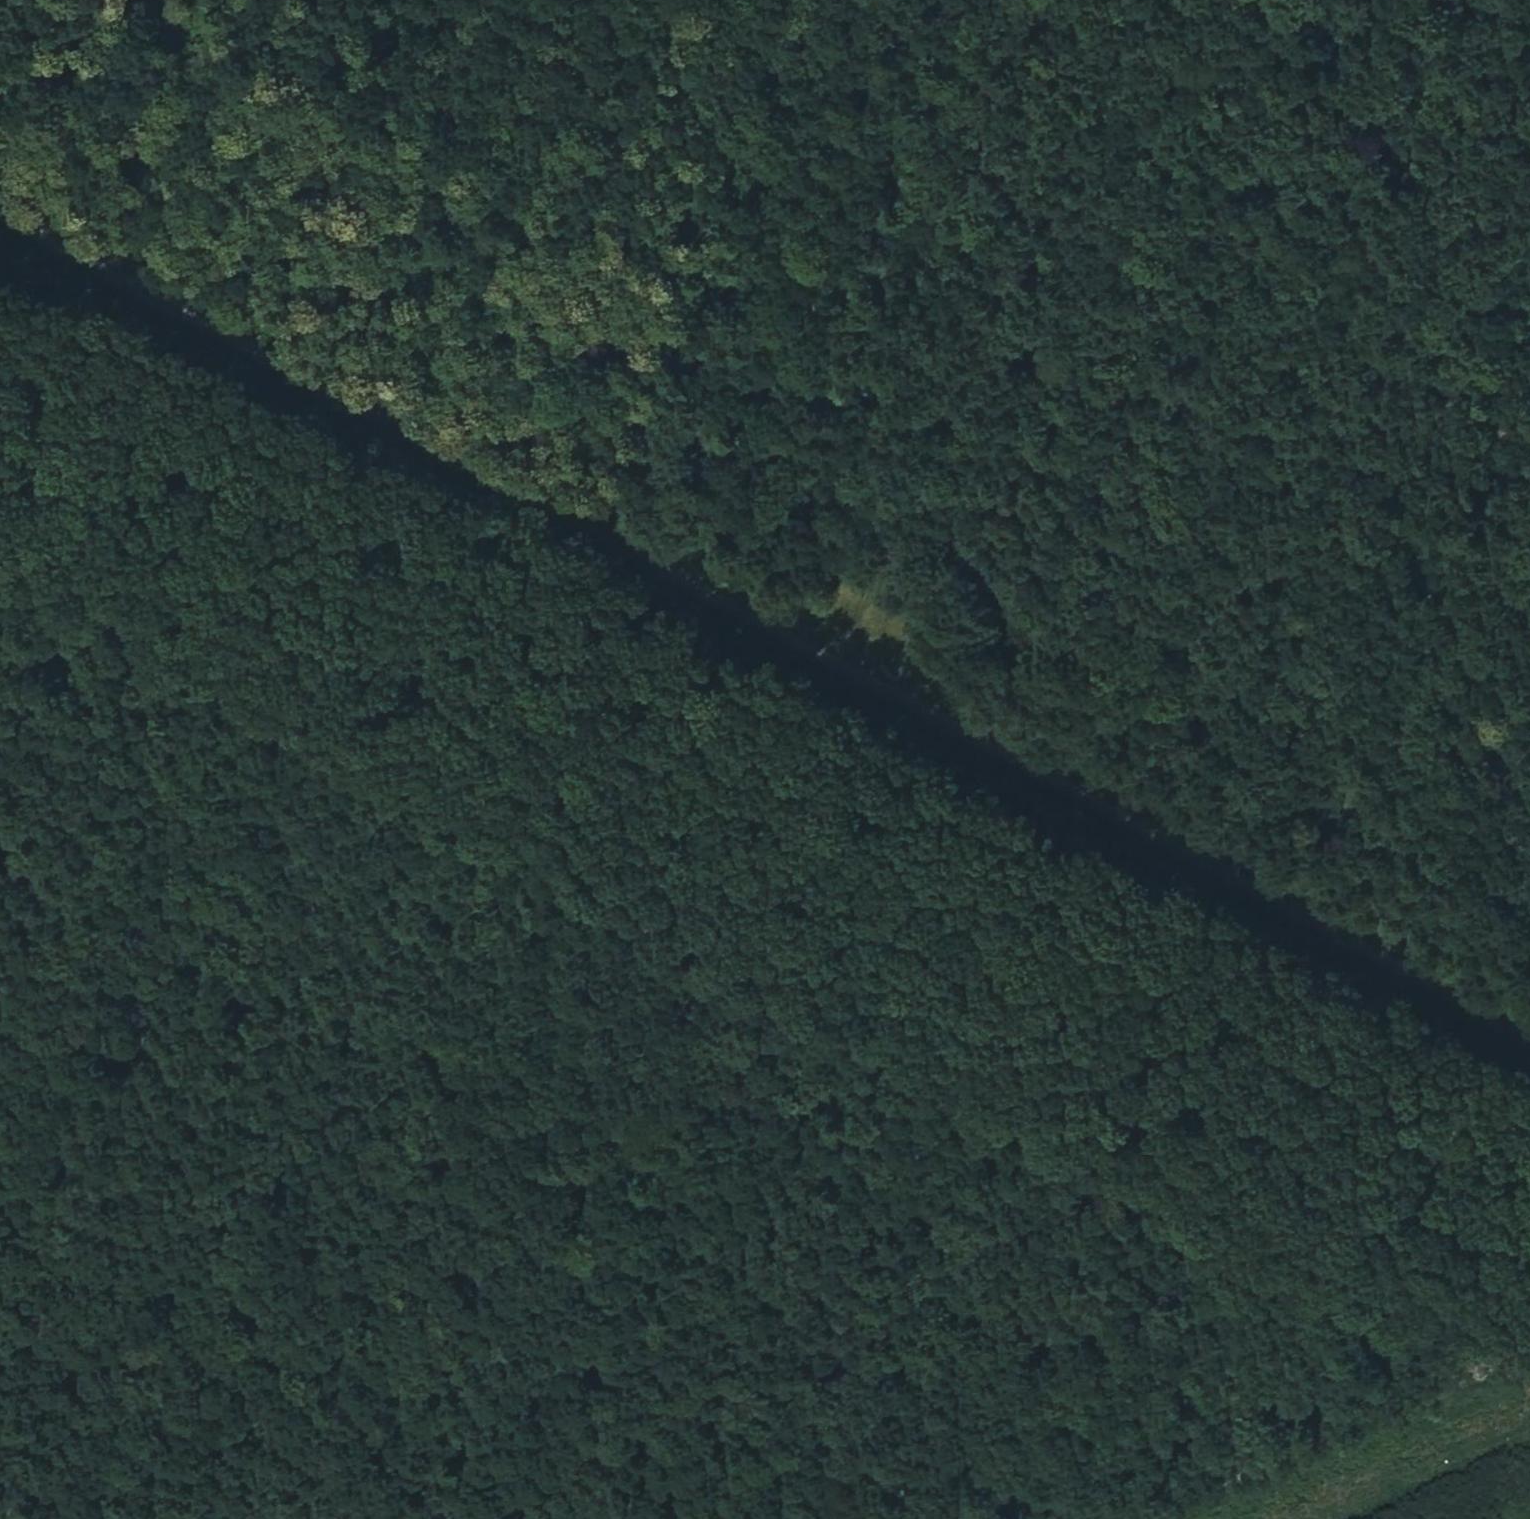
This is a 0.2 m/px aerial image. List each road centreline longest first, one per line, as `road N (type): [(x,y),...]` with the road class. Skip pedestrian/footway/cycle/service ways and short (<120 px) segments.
road 1 (track): [(0,216),(1529,1045)]
road 2 (track): [(1497,1367),(1149,1518)]

